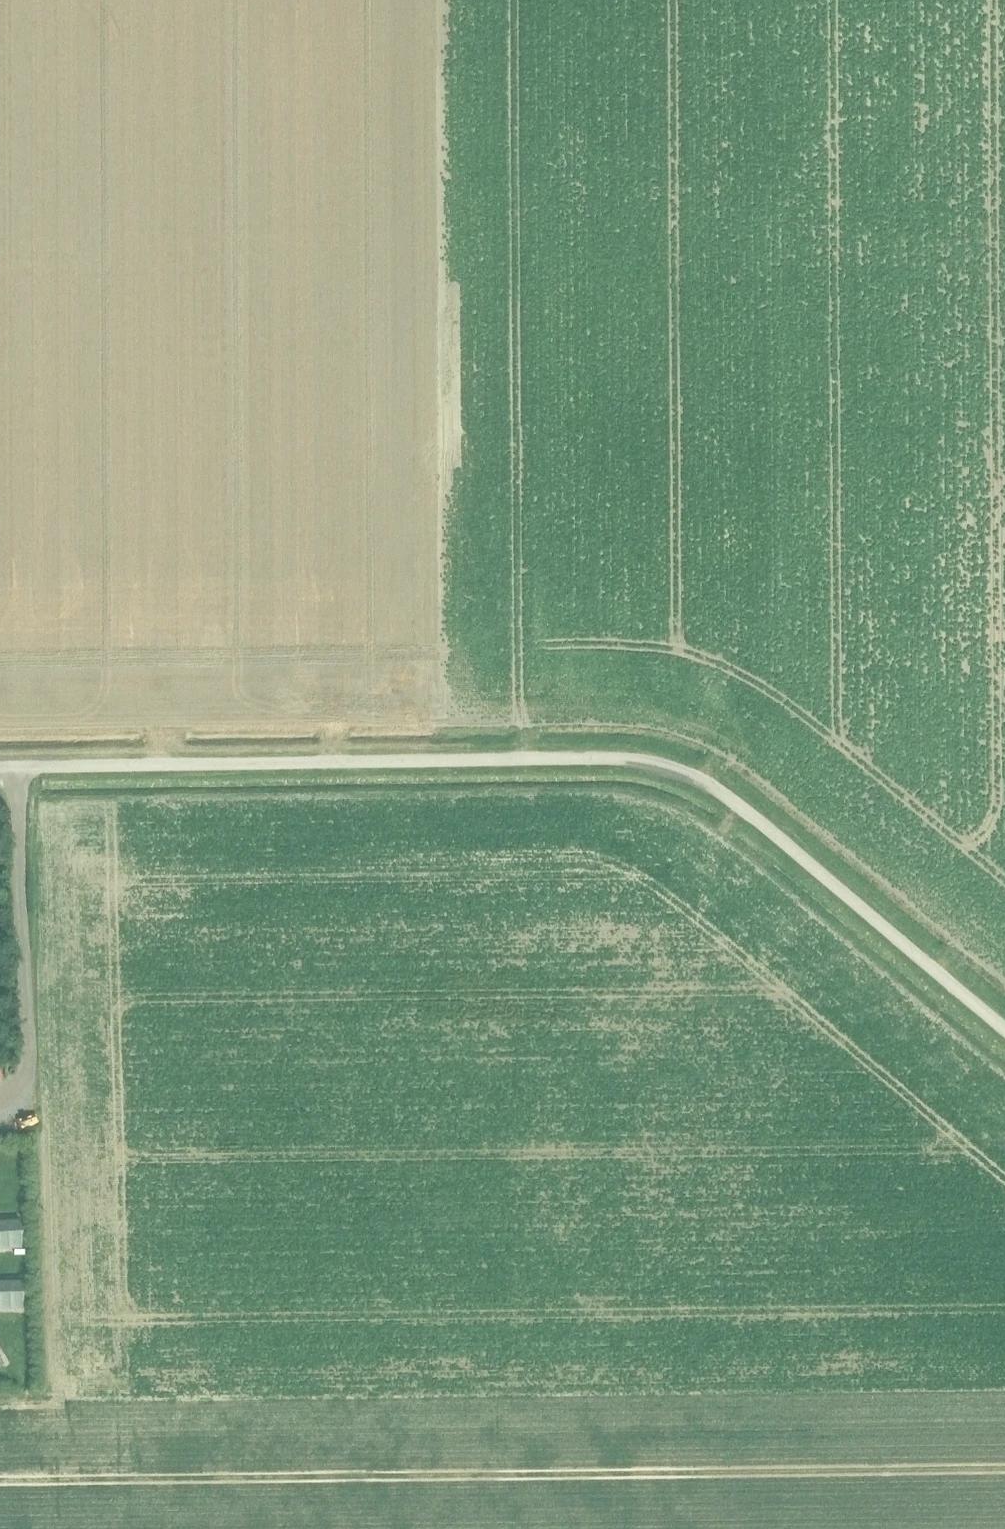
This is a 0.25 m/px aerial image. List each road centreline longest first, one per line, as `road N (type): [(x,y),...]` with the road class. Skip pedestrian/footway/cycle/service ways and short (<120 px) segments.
road 1 (unclassified): [(1004,1017),(712,782),(670,767),(629,759),(0,768)]

